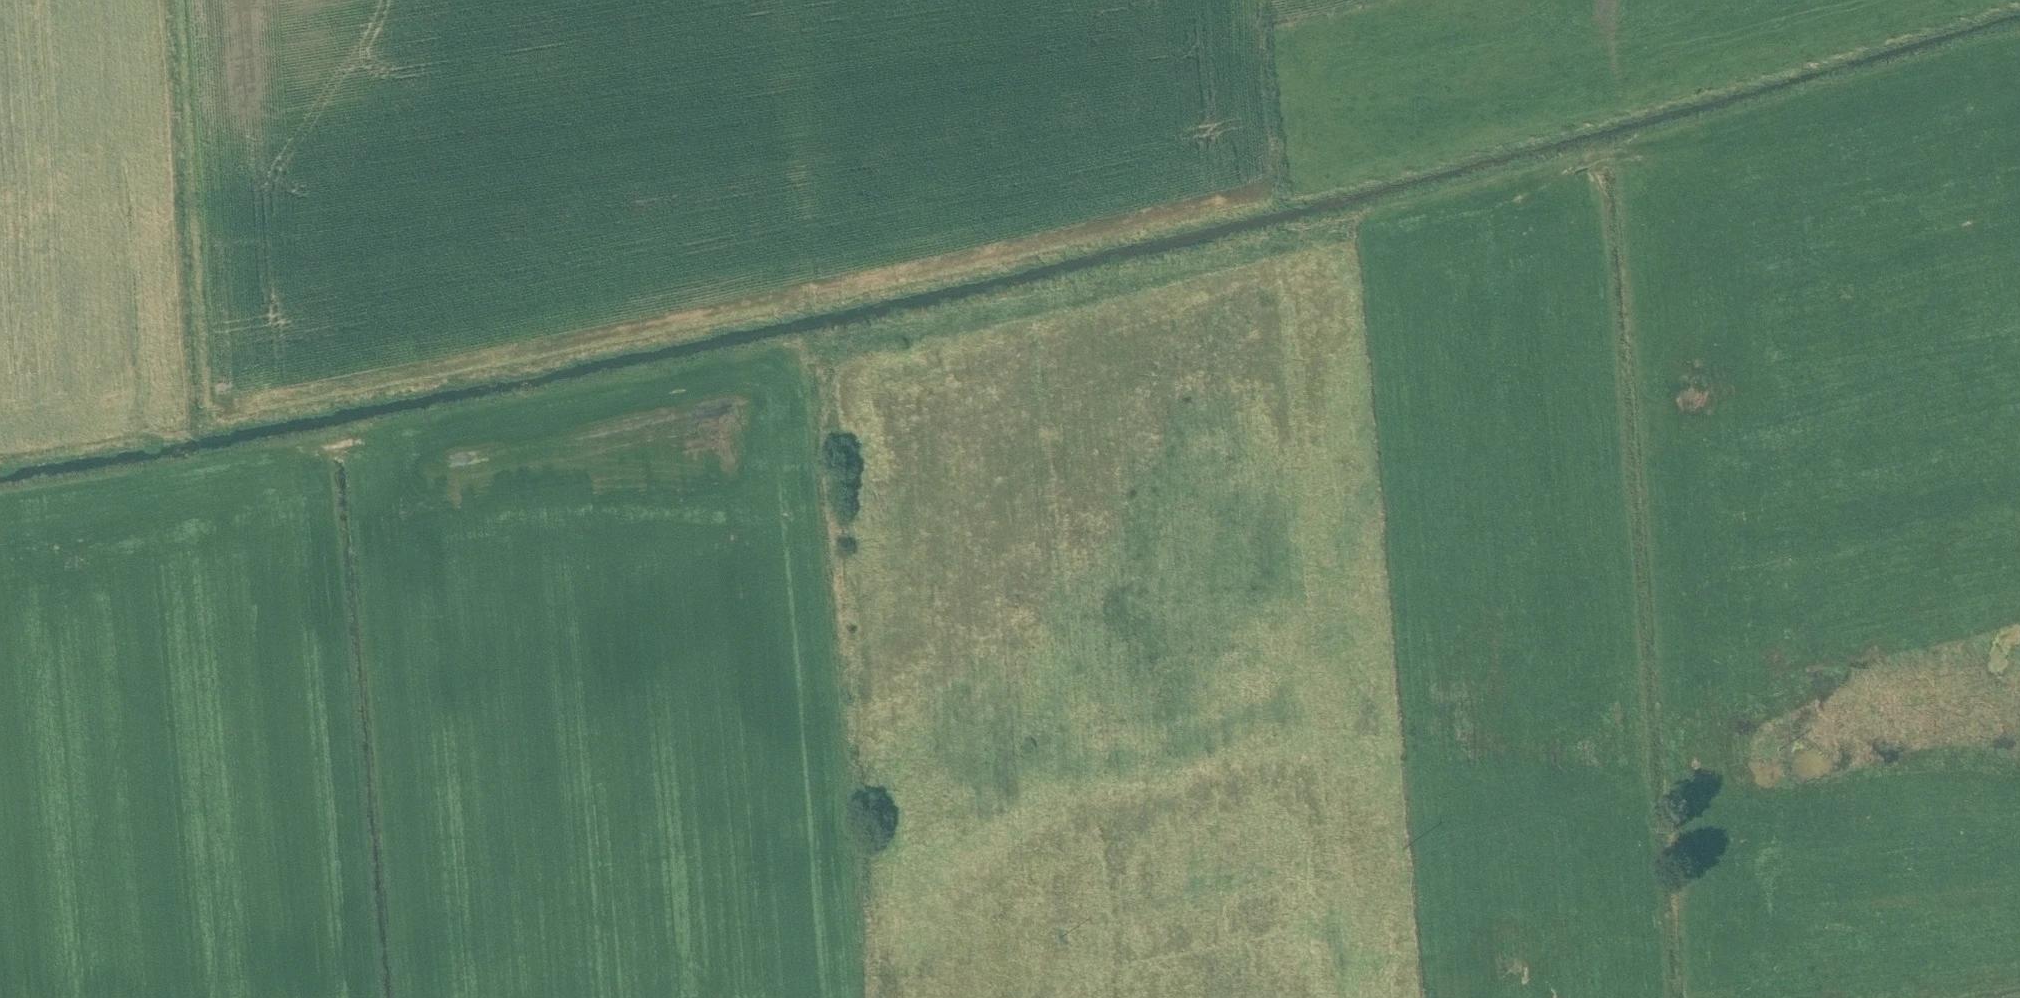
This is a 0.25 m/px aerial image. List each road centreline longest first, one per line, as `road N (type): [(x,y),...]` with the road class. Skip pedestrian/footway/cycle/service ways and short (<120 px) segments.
road 1 (track): [(2019,50),(1597,161)]

